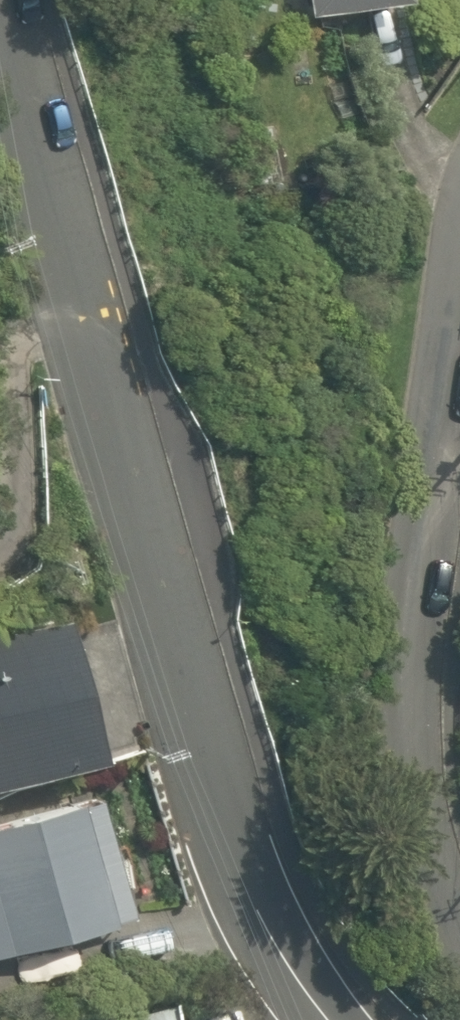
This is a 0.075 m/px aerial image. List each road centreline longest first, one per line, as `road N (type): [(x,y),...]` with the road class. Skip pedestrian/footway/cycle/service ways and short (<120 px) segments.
road 1 (residential): [(63,285),(241,850),(286,966),(329,1019)]
road 2 (residential): [(459,931),(436,894),(397,783),(398,634),(459,255)]
road 3 (residential): [(63,285),(22,348),(24,530),(0,552)]
road 4 (residential): [(0,23),(63,285)]

